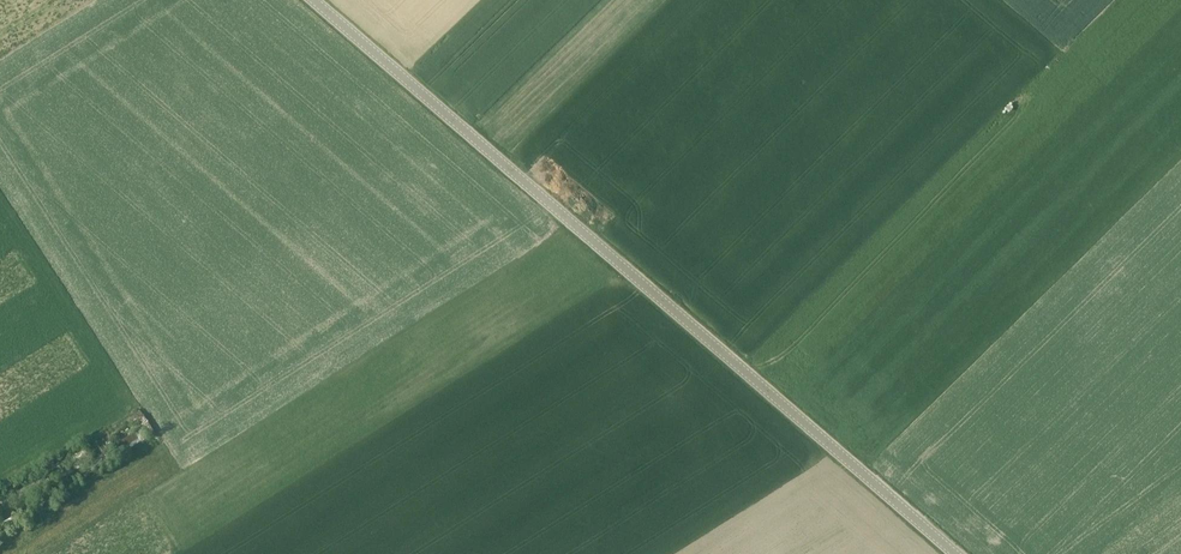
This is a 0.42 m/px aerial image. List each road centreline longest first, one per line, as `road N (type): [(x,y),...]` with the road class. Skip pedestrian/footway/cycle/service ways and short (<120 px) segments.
road 1 (unclassified): [(956,553),(315,0)]

